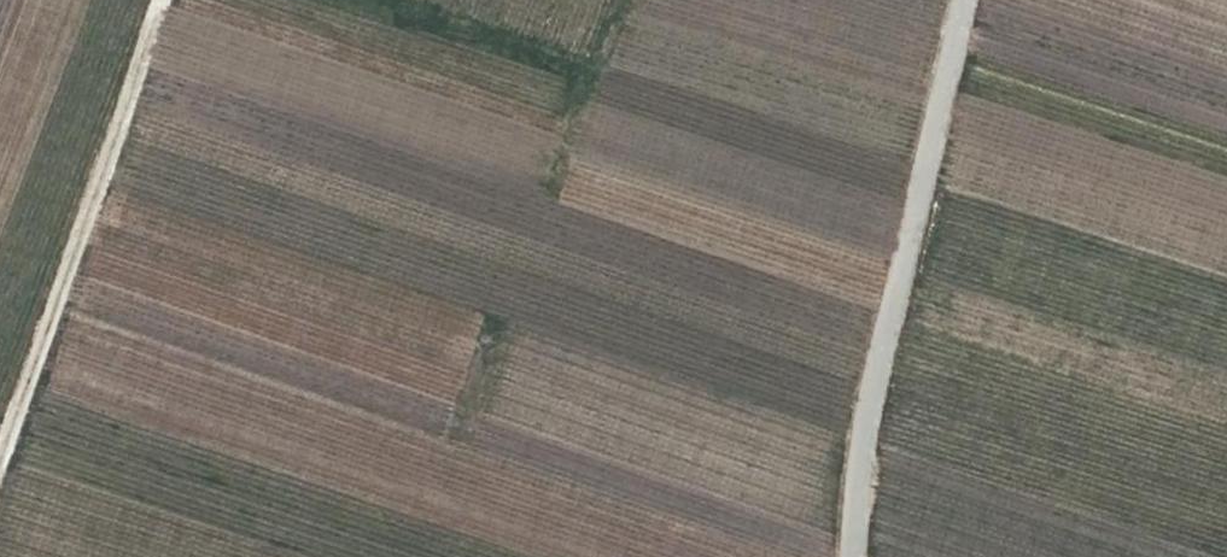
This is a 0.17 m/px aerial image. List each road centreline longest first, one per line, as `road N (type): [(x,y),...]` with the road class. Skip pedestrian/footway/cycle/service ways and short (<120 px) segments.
road 1 (unclassified): [(851,556),(860,453),(966,0)]
road 2 (track): [(153,0),(0,431)]

